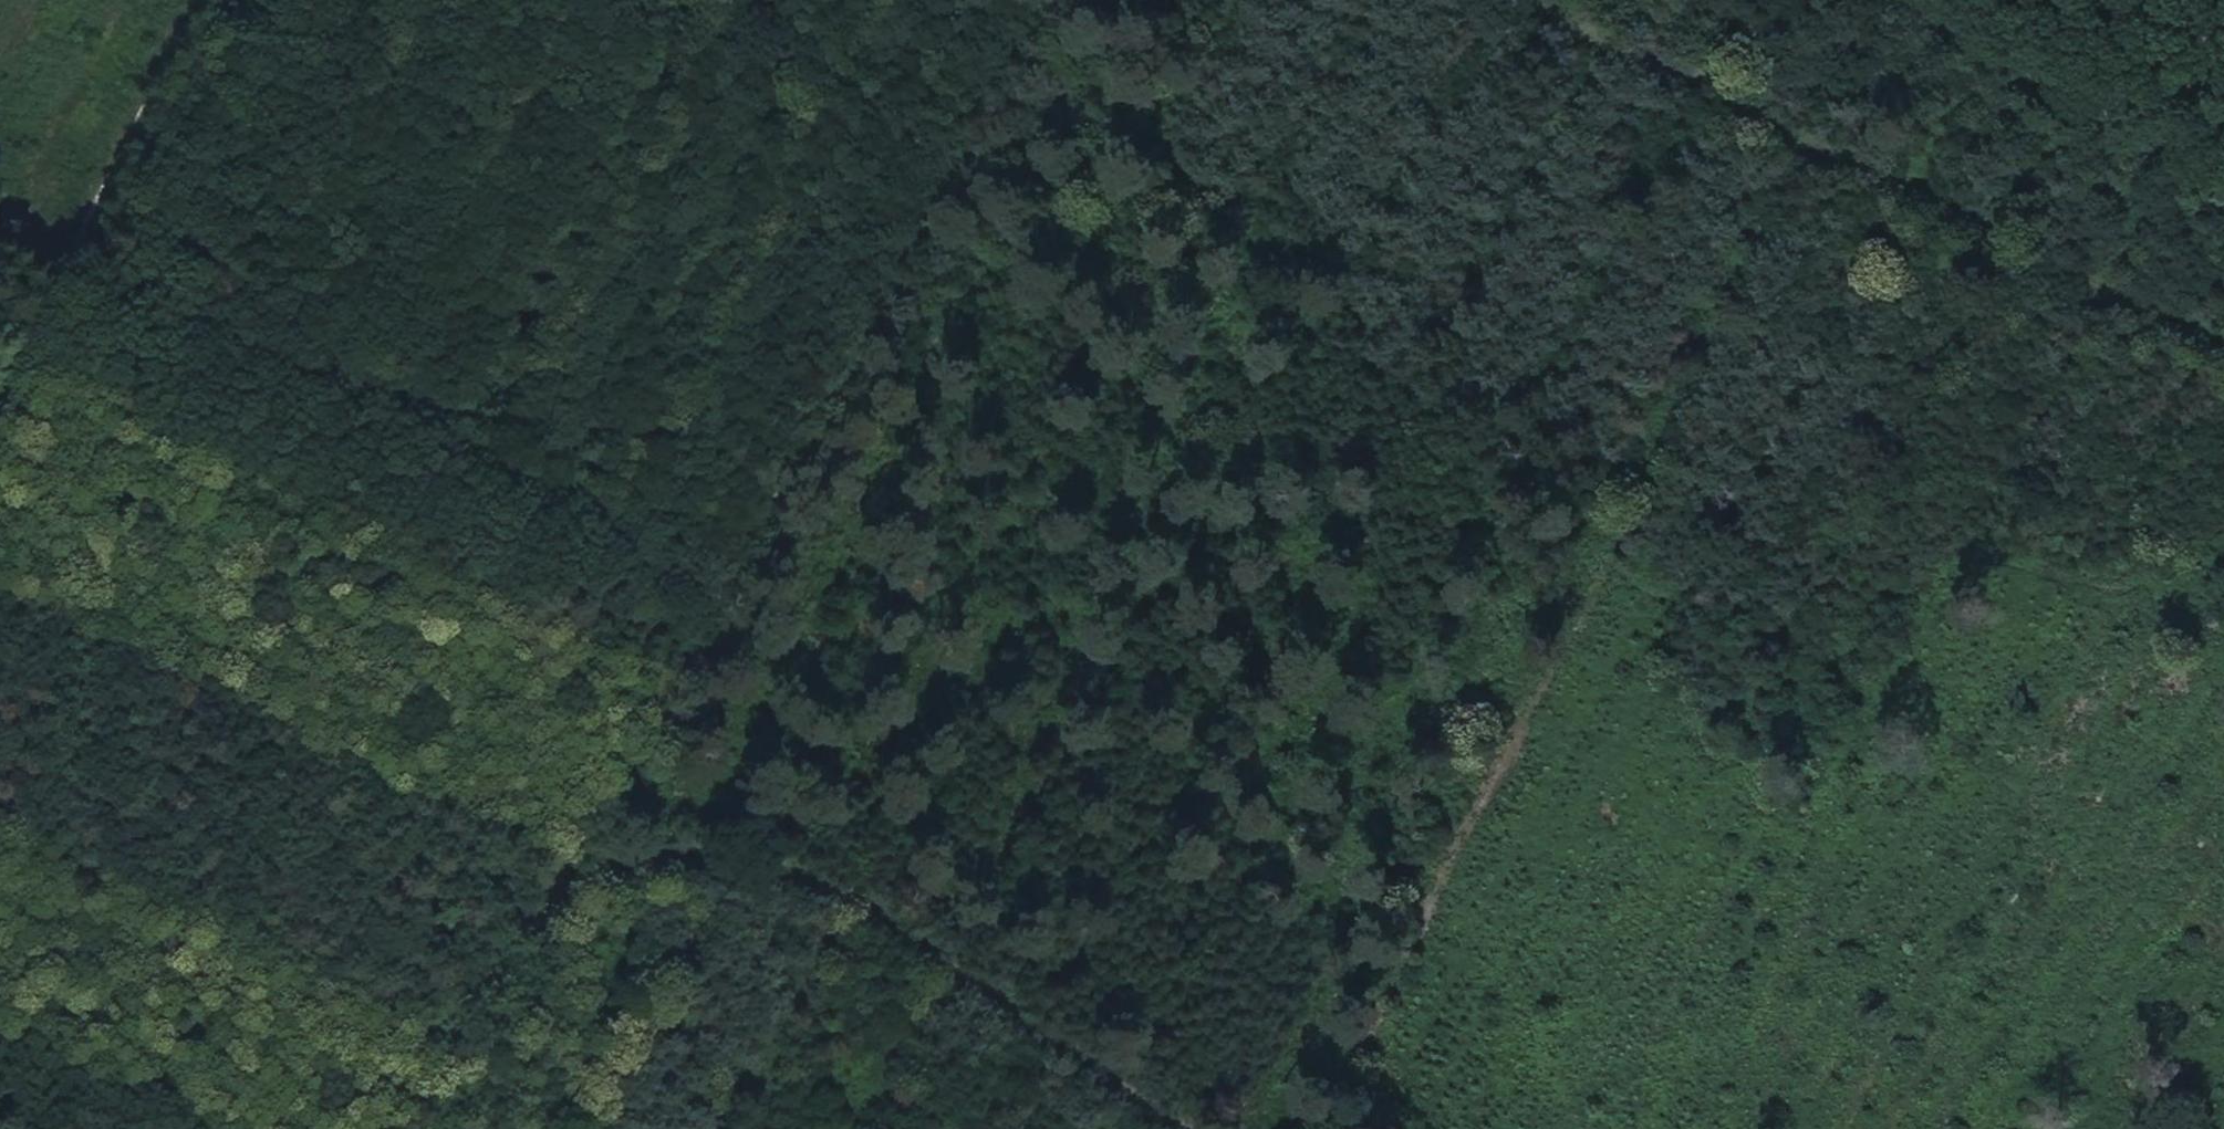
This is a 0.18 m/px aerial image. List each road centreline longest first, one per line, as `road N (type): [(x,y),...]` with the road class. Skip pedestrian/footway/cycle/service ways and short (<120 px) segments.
road 1 (track): [(1544,0),(2223,343)]
road 2 (track): [(648,827),(887,896),(1168,1128)]

